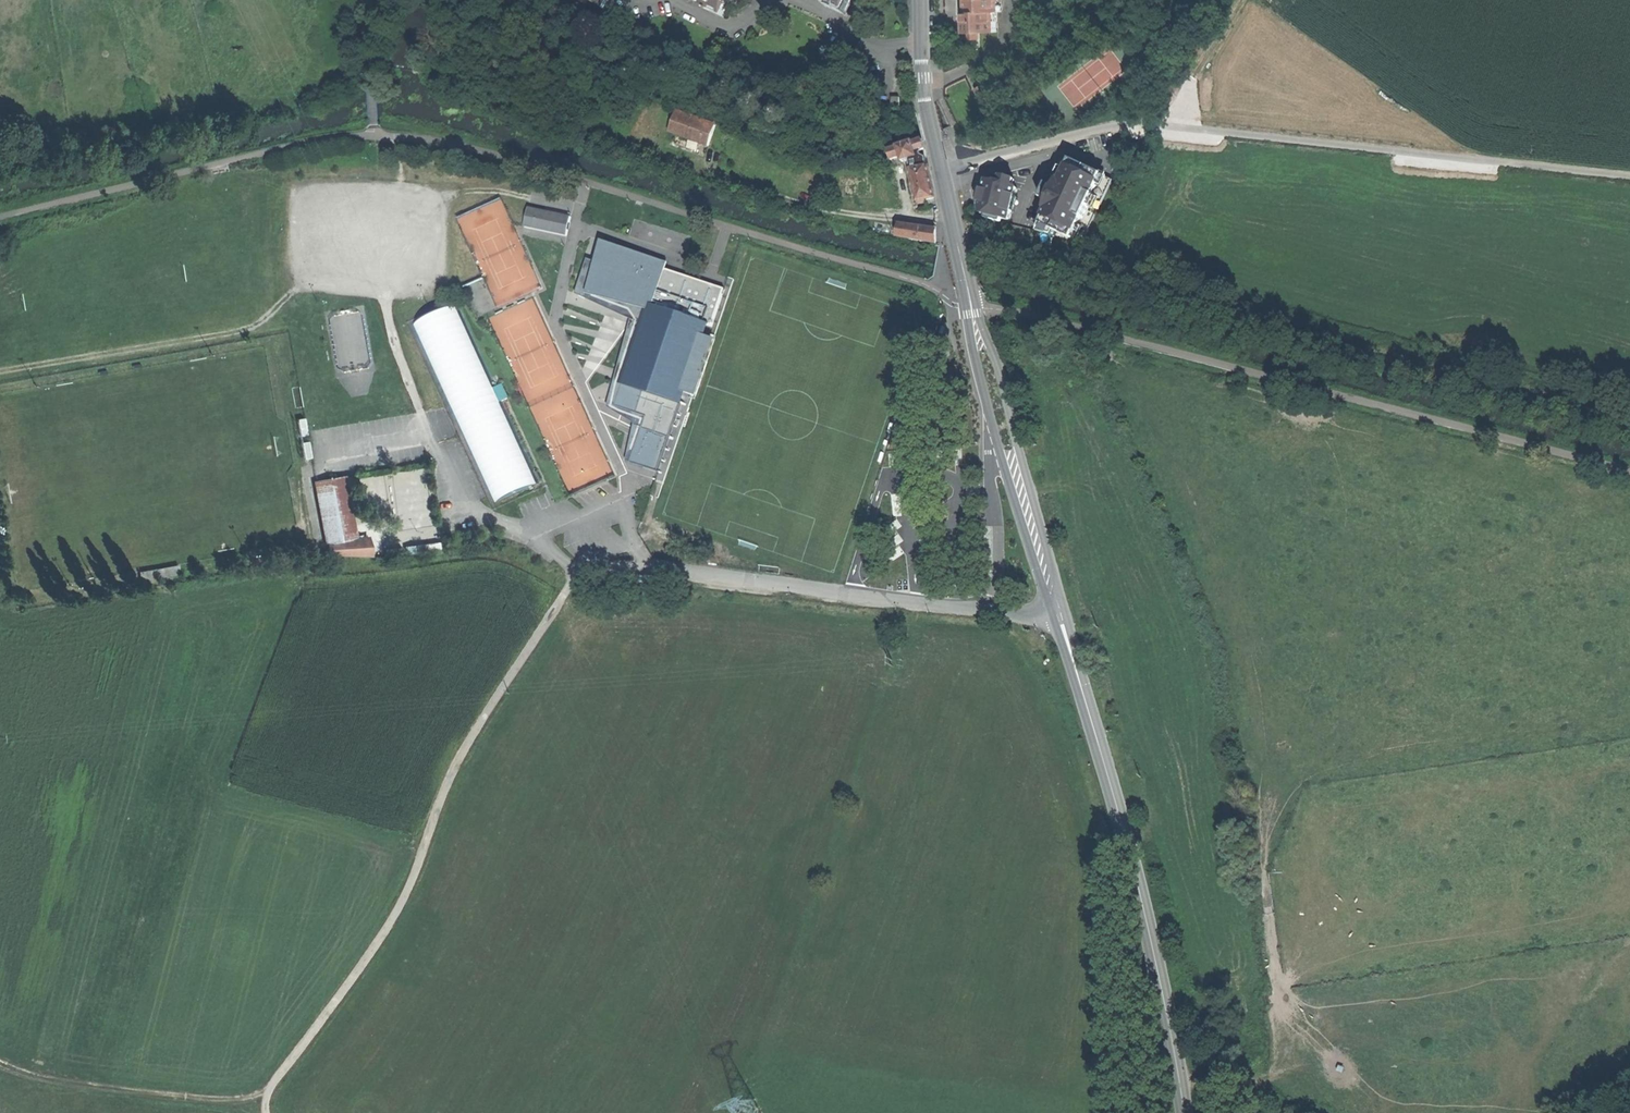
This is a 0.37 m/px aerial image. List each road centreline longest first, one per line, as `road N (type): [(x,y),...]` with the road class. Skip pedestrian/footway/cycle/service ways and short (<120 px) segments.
road 1 (track): [(1629,174),(1146,123),(944,168)]
road 2 (track): [(579,568),(466,751),(400,910),(267,1097),(266,1112)]
road 3 (secondary): [(1187,1112),(1132,854),(1058,609)]
road 4 (unclassified): [(1058,609),(1005,612),(642,561),(579,568)]
road 5 (secondary): [(973,314),(928,99),(923,0)]
road 6 (track): [(267,1097),(113,1096),(0,1066)]
road 7 (secondary): [(1029,516),(998,364),(973,314)]
road 8 (secondary): [(973,314),(992,427),(1029,516)]
road 9 (track): [(1184,1092),(1207,1069),(1249,1074),(1313,1112)]

